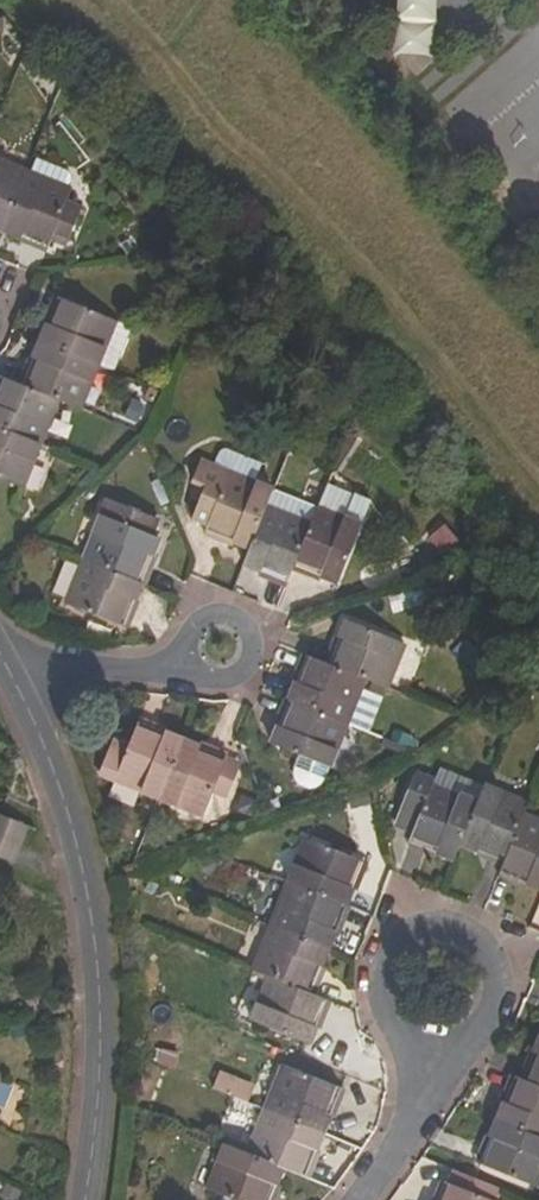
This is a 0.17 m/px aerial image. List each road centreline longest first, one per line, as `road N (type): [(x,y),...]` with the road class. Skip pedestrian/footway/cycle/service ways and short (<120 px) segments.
road 1 (residential): [(91,1199),(105,1089),(102,968),(83,847),(39,724),(11,673)]
road 2 (residential): [(443,1045),(480,1031),(501,999),(498,960),(487,943),(453,924),(433,924),(397,942),(386,959)]
road 3 (residential): [(11,673),(200,662)]
road 4 (residential): [(358,1199),(406,1143),(443,1045)]
road 5 (residential): [(200,662),(234,670),(251,641),(228,615),(201,625)]
road 6 (residential): [(386,959),(381,979),(391,1018),(423,1042),(443,1045)]

